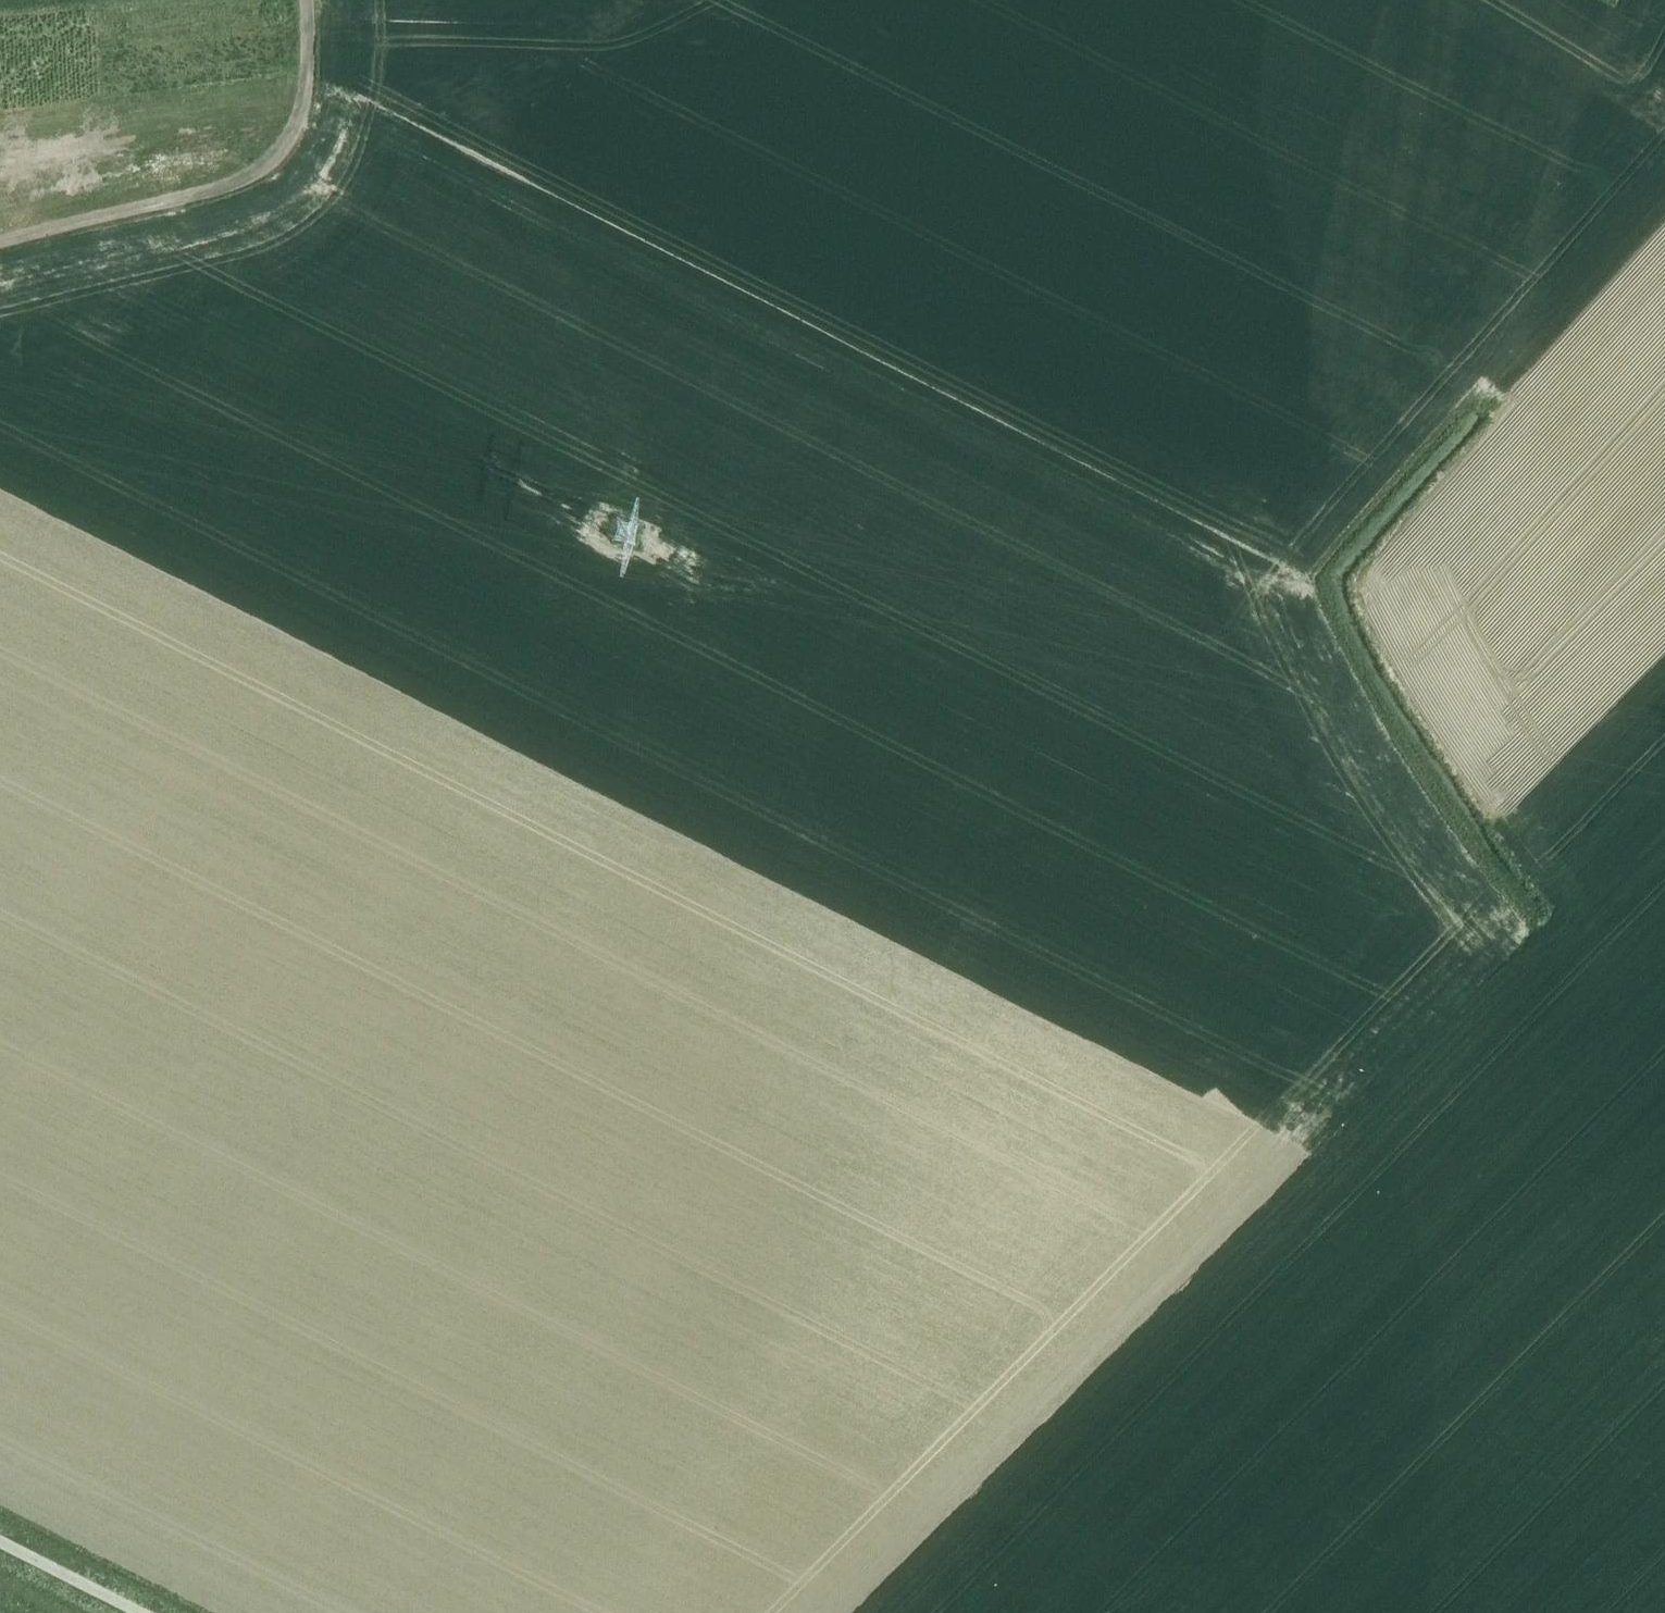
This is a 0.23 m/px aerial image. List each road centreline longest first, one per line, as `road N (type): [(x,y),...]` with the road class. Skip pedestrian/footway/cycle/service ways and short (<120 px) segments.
road 1 (track): [(0,247),(260,183),(289,158),(304,125),(310,0)]
road 2 (unclassified): [(143,1612),(0,1541)]

